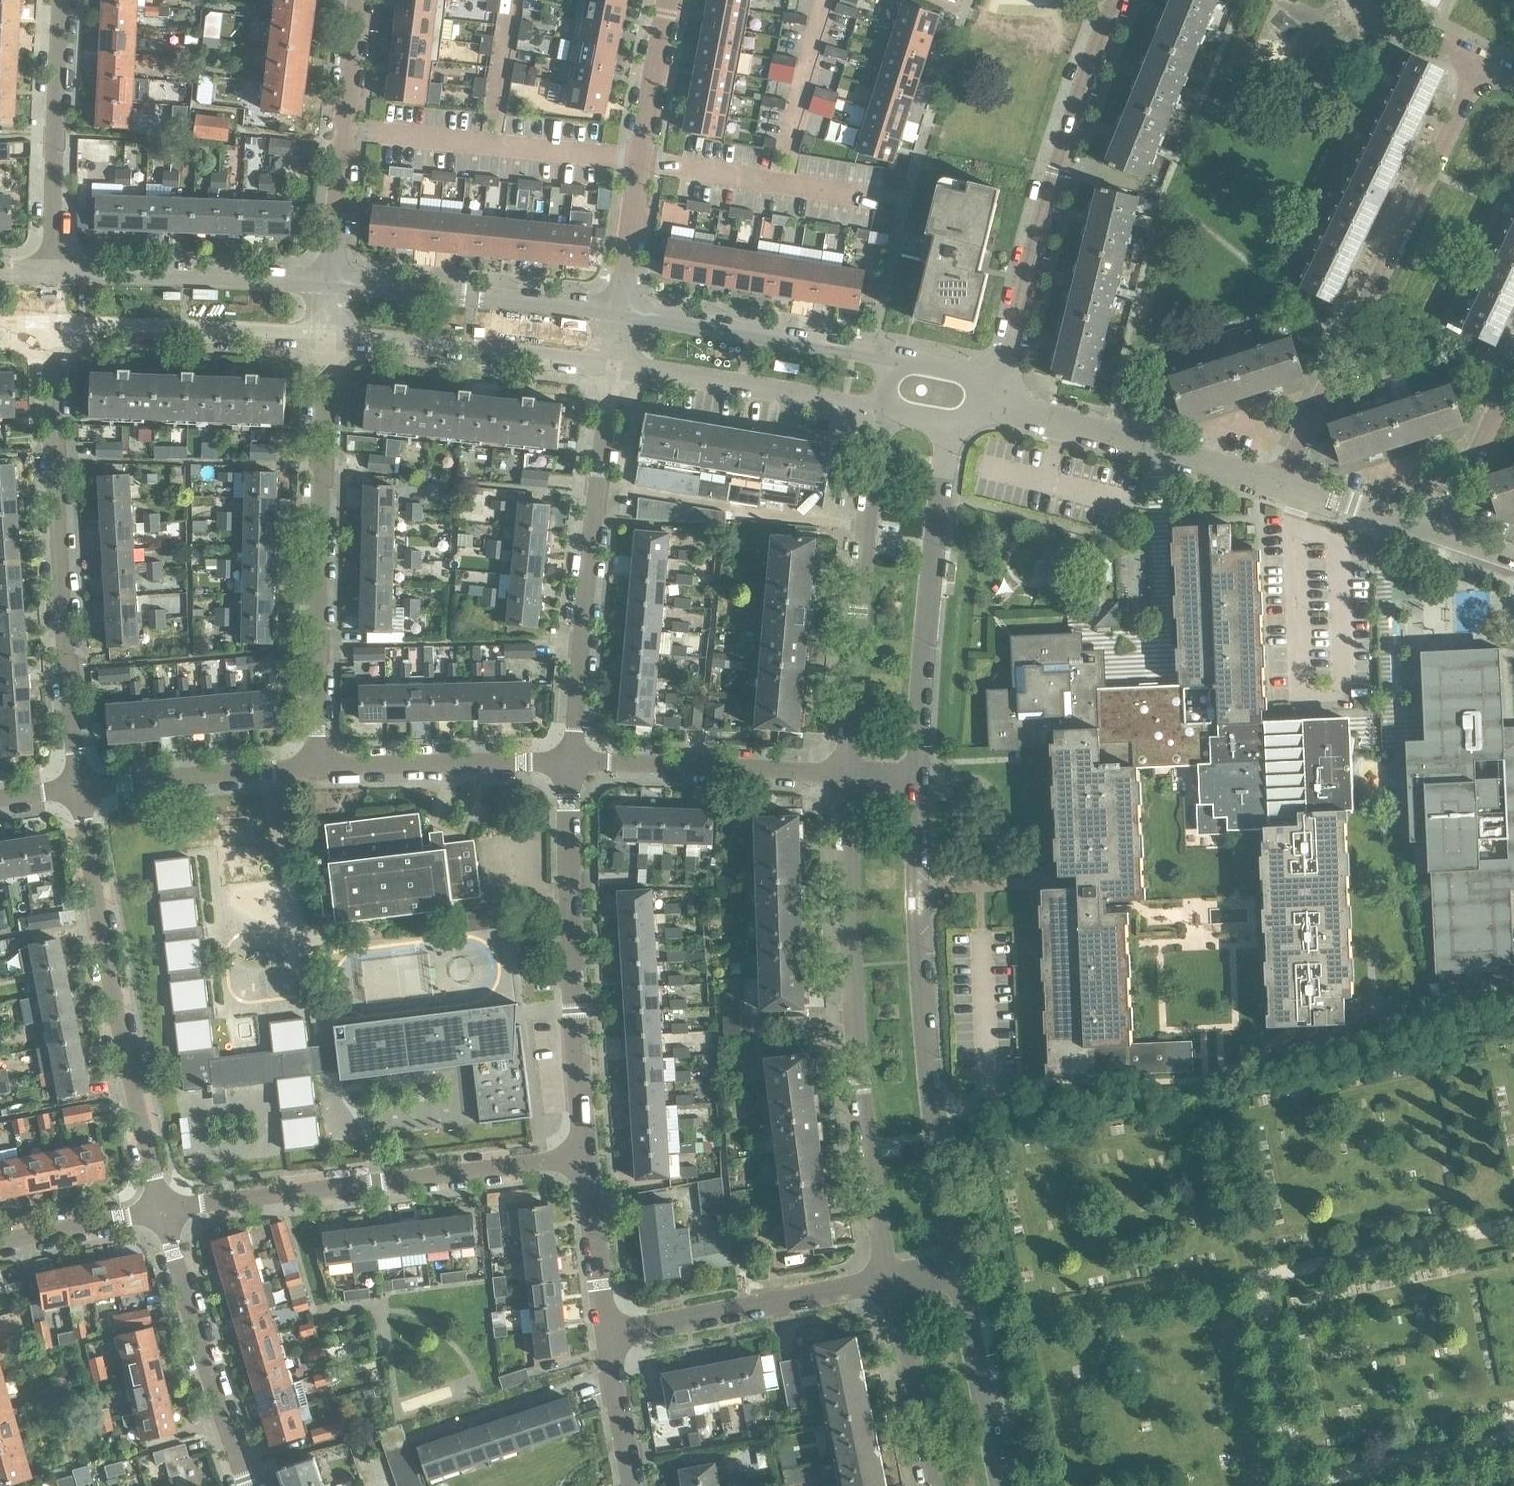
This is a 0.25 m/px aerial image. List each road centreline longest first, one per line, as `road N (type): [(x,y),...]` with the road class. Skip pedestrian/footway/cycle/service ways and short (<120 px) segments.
road 1 (residential): [(845,776),(868,1150),(892,1282)]
road 2 (tertiary): [(961,1266),(922,963),(916,779)]
road 3 (residential): [(1281,486),(1475,62)]
road 4 (unclassified): [(81,790),(58,540),(55,329)]
road 5 (unclassified): [(316,770),(331,332)]
road 6 (unclassified): [(162,1211),(81,790)]
road 7 (unclassified): [(162,1211),(586,1159)]
road 8 (tertiary): [(996,378),(1023,327),(1075,136),(1129,0)]
road 9 (residential): [(586,1159),(571,761)]
road 10 (residential): [(571,761),(614,369)]
road 11 (residential): [(886,412),(865,538),(845,776)]
road 12 (tertiary): [(916,779),(935,545),(949,462),(969,428)]
road 13 (residential): [(1281,486),(1024,410),(996,378)]
road 14 (residential): [(350,119),(644,156)]
road 15 (residential): [(621,312),(334,282)]
road 16 (residential): [(609,1337),(892,1282)]
road 17 (unclassified): [(248,1485),(162,1211)]
road 18 (residential): [(331,332),(614,369)]
road 19 (residential): [(334,282),(51,272)]
road 20 (residential): [(898,360),(621,312)]
road 21 (residential): [(55,329),(331,332)]
road 22 (residential): [(614,369),(886,412)]
road 23 (unclassified): [(845,776),(571,761)]
road 24 (unclassified): [(51,272),(65,0)]
road 25 (residential): [(644,156),(900,201)]
road 26 (unclassified): [(571,761),(316,770)]
road 27 (unclassified): [(316,770),(81,790)]
road 28 (tertiary): [(1004,1485),(961,1266)]
road 29 (residential): [(892,1282),(933,1485)]
road 30 (residential): [(609,1337),(586,1159)]
road 31 (residential): [(1437,533),(1513,373)]
road 32 (unclassified): [(0,1244),(162,1211)]
road 33 (unclassified): [(334,282),(350,119)]
road 34 (residential): [(1437,533),(1281,486)]
road 35 (residential): [(644,156),(671,0)]
road 36 (residential): [(621,312),(644,156)]
road 37 (residential): [(634,1485),(609,1337)]
road 38 (residential): [(1475,62),(1367,0)]
road 39 (unclassified): [(350,119),(366,0)]

